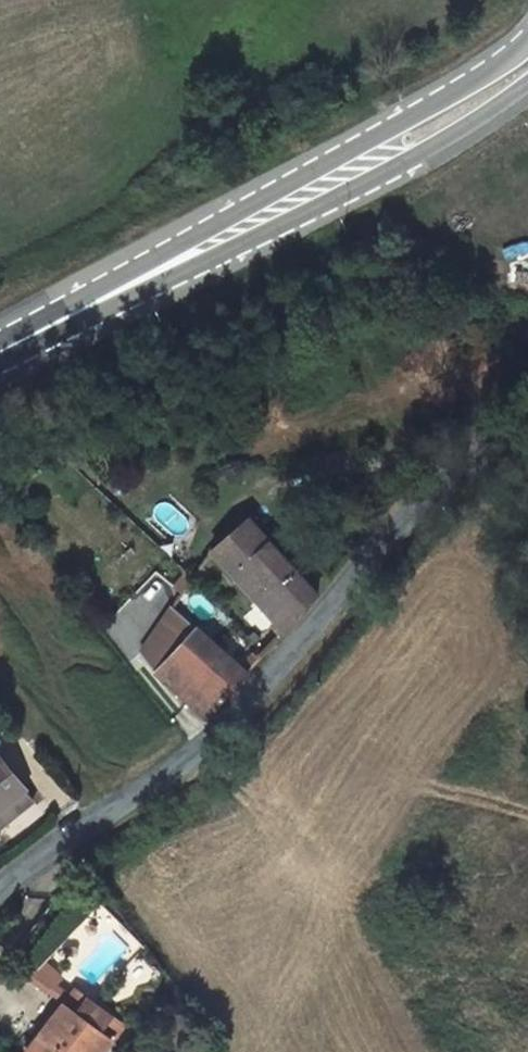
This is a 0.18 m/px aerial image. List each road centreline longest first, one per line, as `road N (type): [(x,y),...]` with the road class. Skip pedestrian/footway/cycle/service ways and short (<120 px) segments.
road 1 (unclassified): [(0,891),(181,769),(425,501),(480,457),(527,434)]
road 2 (secondary): [(527,47),(438,104),(0,340)]
road 3 (secondary): [(0,383),(527,95)]

